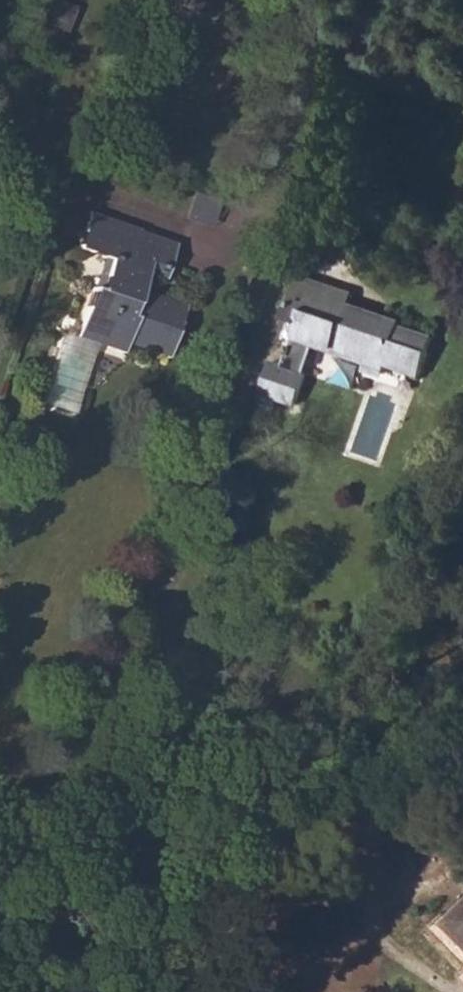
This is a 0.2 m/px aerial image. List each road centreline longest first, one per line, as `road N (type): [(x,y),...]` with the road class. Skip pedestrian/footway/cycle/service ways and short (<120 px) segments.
road 1 (residential): [(0,870),(462,716)]

